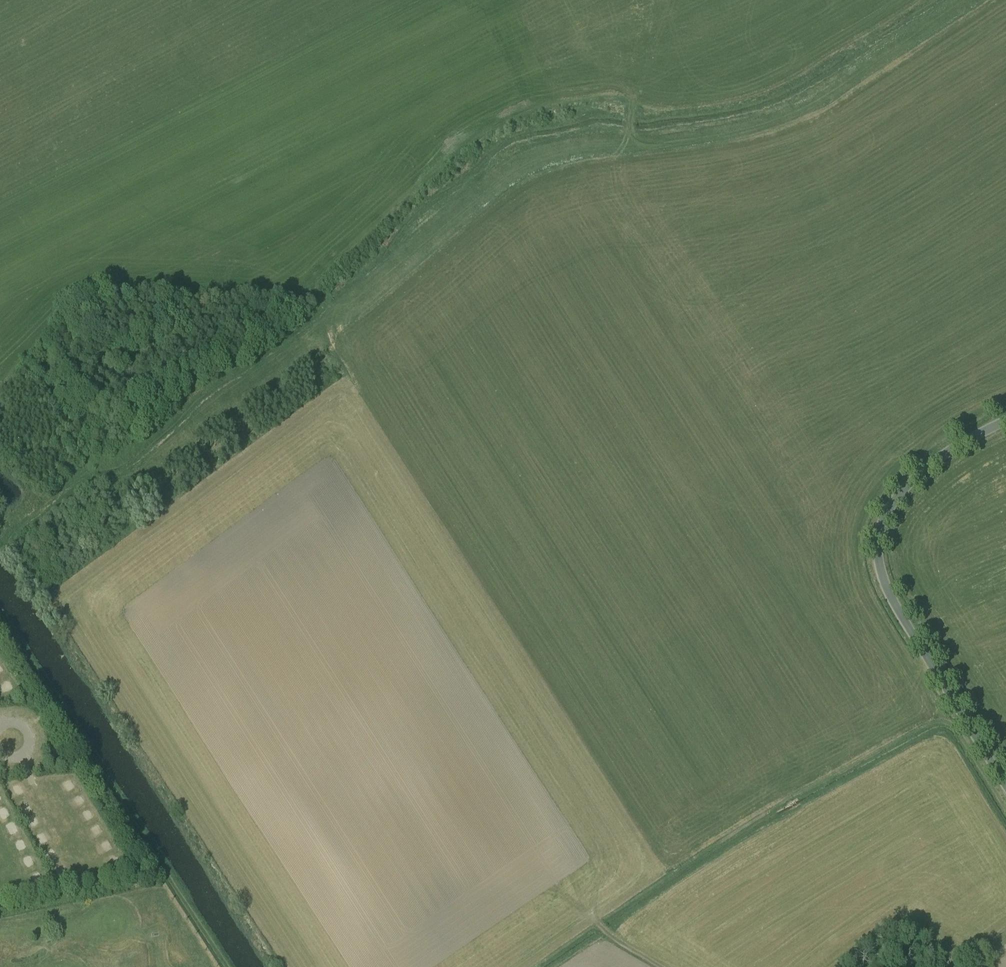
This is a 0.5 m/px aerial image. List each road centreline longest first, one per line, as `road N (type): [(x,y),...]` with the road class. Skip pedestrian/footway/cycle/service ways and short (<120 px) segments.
road 1 (track): [(88,474),(115,476),(151,458),(313,339),(487,192),(547,159),(782,121),(972,0)]
road 2 (unclassified): [(1005,787),(880,565),(889,505),(921,469),(1005,422)]
road 3 (track): [(15,533),(88,474),(83,443),(40,379),(24,375),(0,390)]

